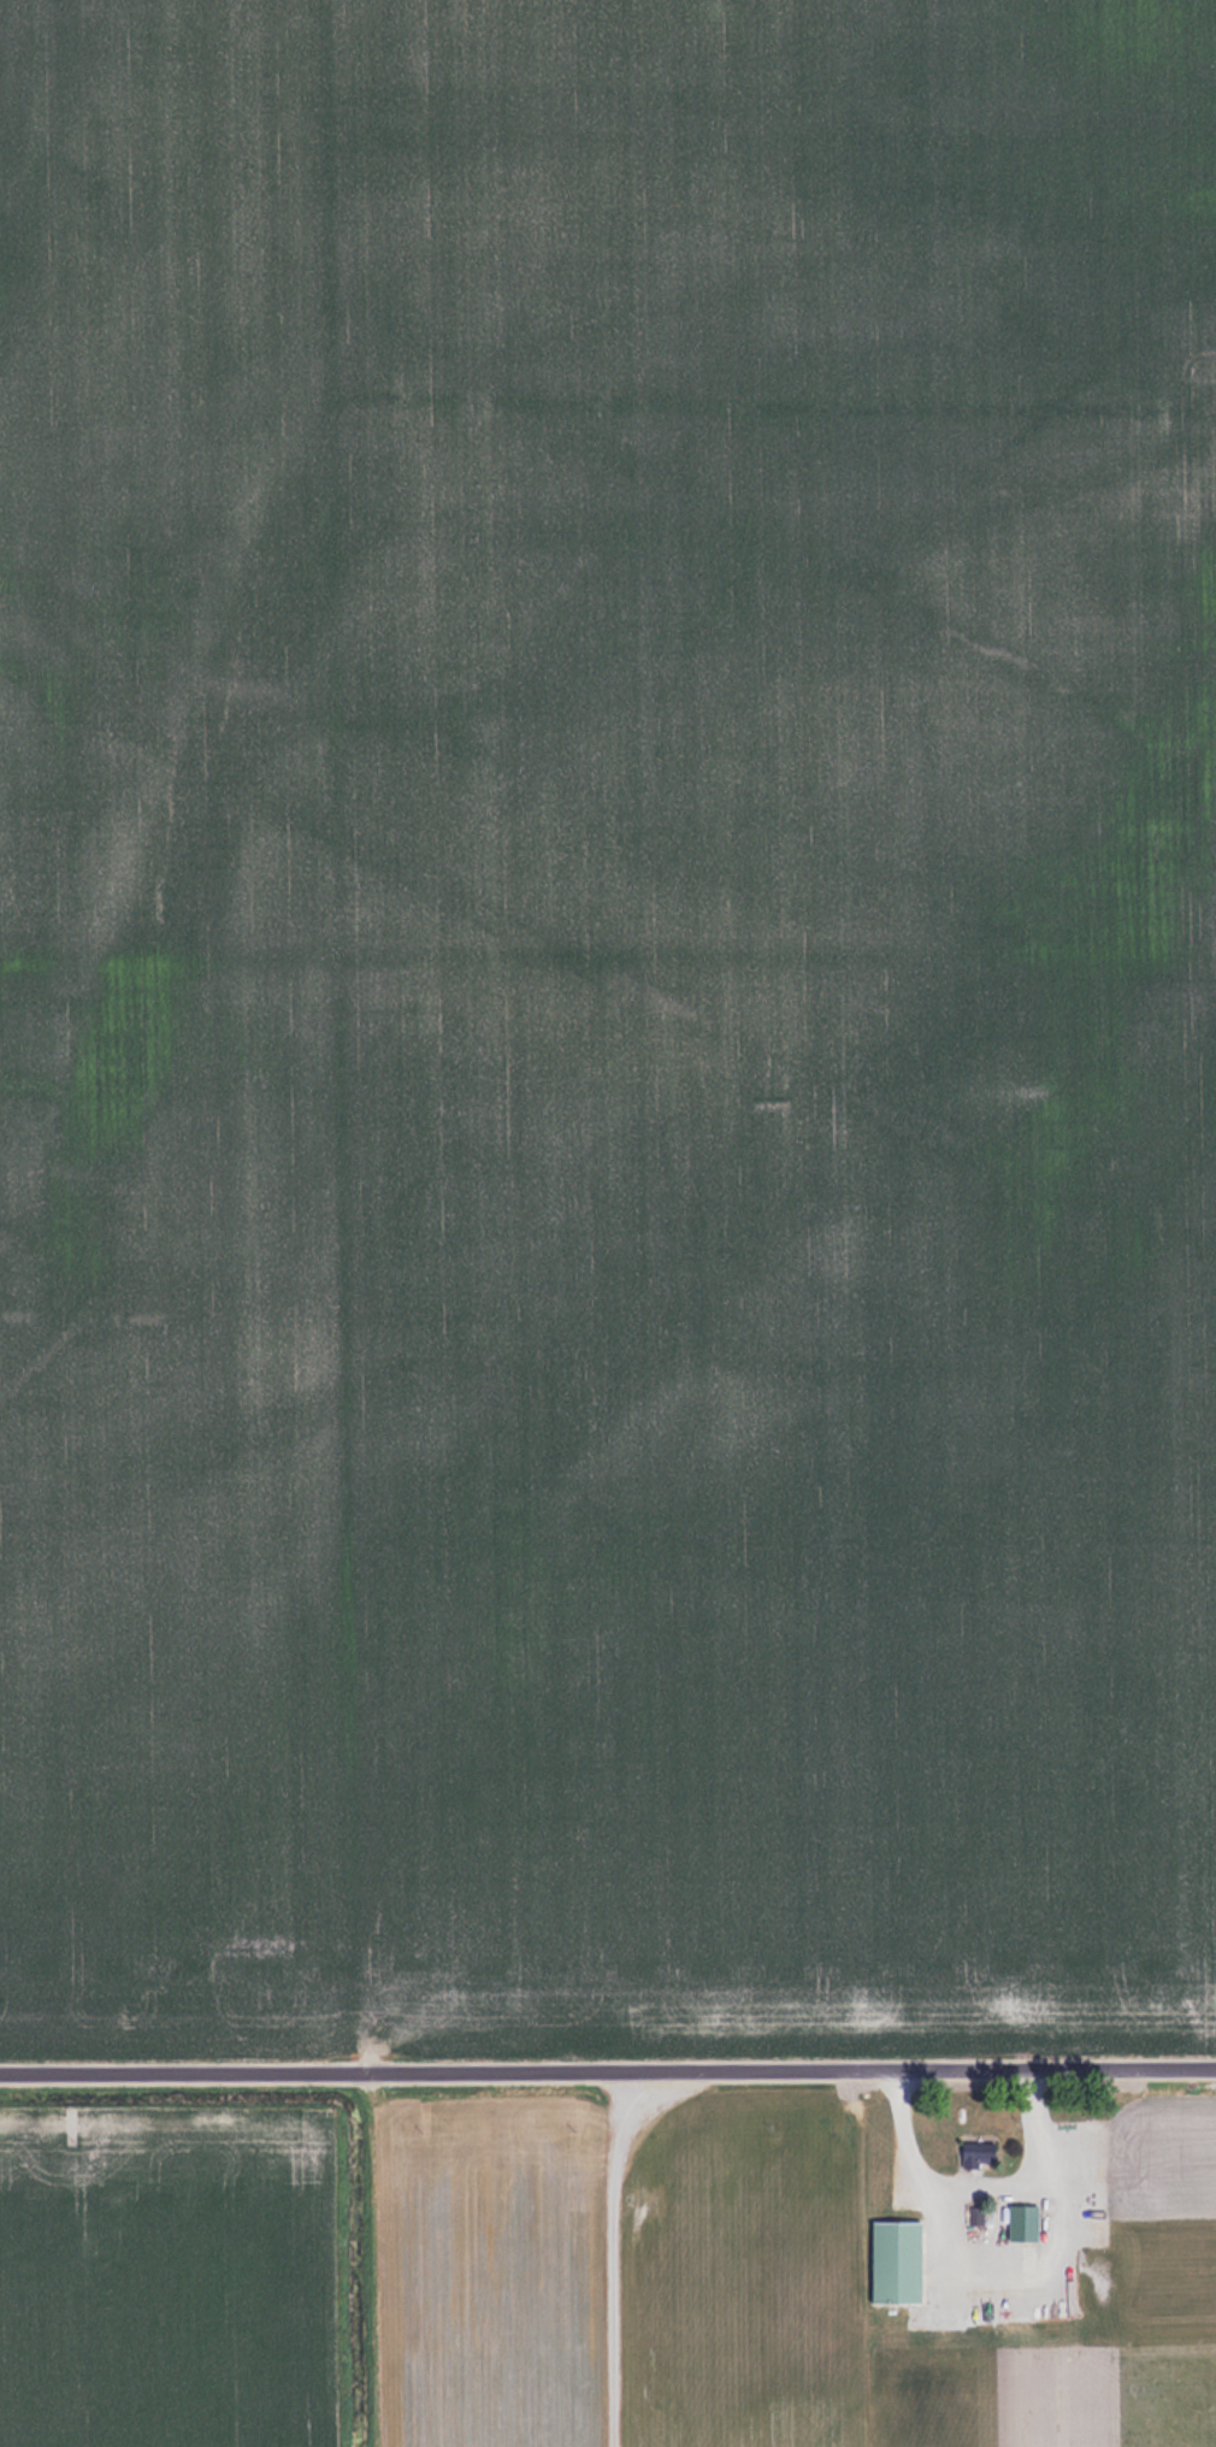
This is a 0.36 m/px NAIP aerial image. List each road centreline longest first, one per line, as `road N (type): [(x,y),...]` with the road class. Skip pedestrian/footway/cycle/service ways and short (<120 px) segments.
road 1 (residential): [(0,2081),(1215,2074)]

